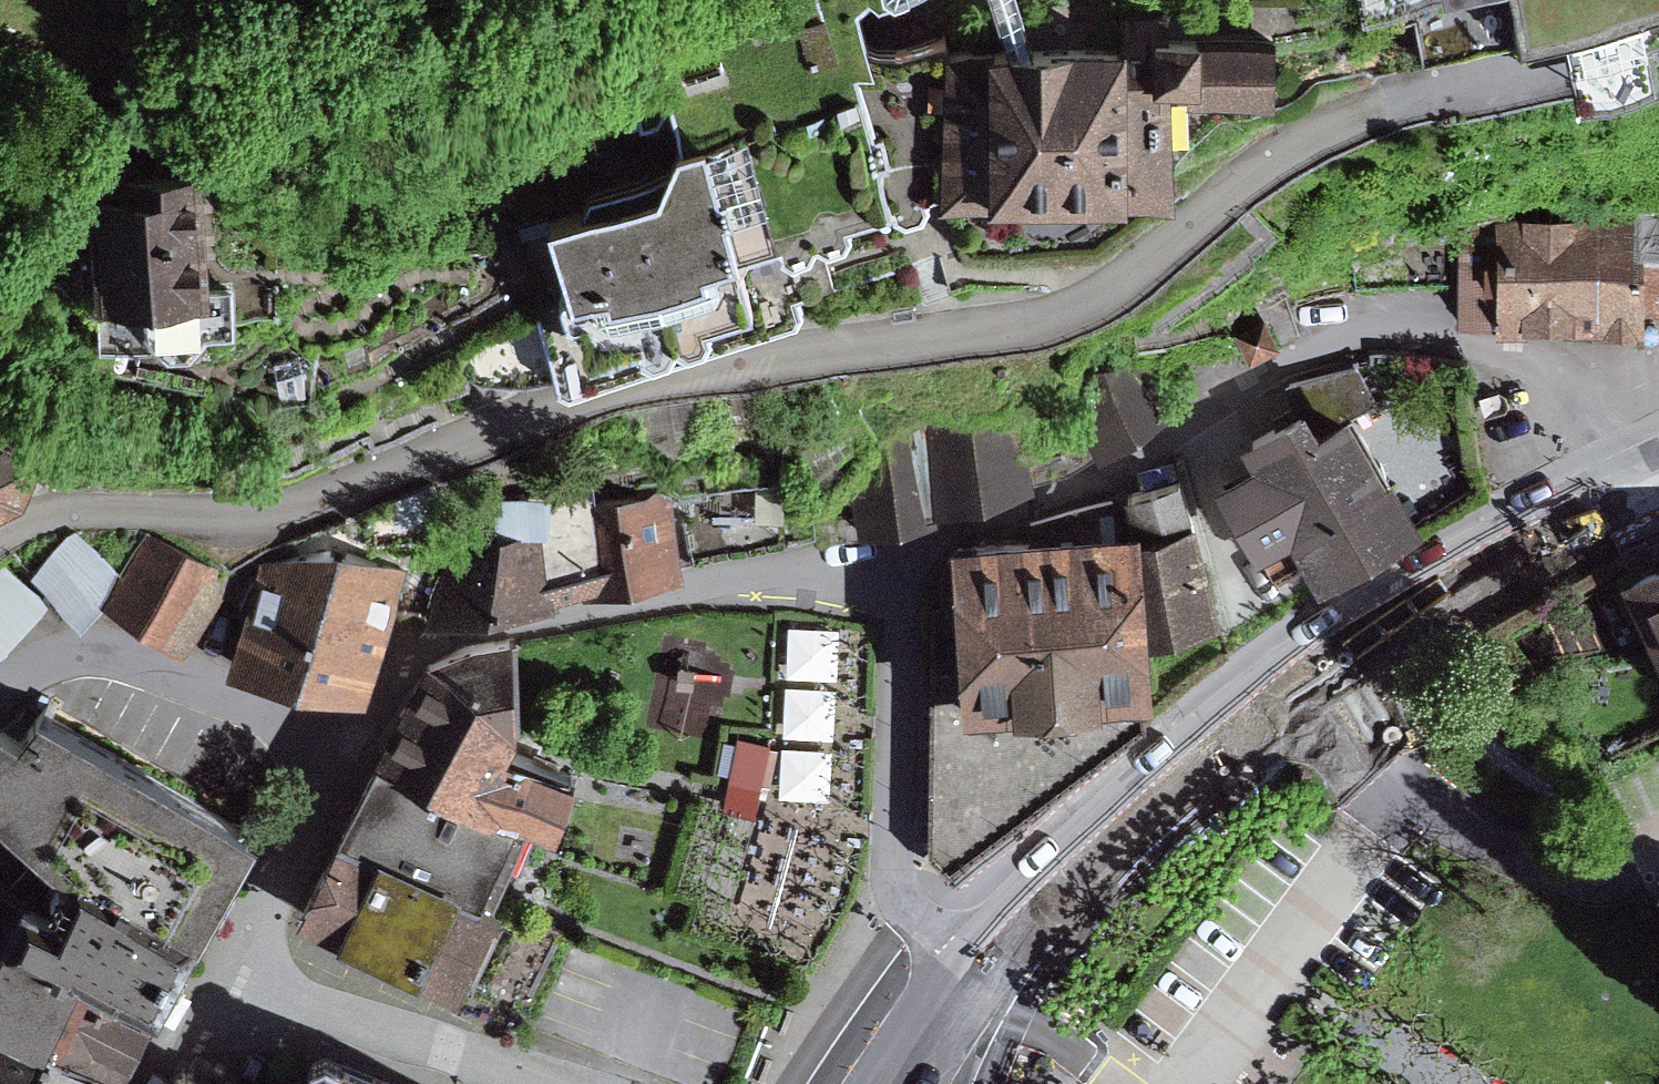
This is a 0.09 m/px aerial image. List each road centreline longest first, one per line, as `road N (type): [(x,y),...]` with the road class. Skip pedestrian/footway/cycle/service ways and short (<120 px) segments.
road 1 (residential): [(0,536),(83,509),(221,533),(340,495),(479,435),(724,373),(1048,318),(1158,259),(1300,142),(1544,62)]
road 2 (residential): [(1600,496),(1519,371),(1432,333),(1321,341),(1144,457),(1001,518),(422,636),(324,743)]
road 3 (secondary): [(898,1083),(1003,942),(1219,736),(1369,625),(1600,496)]
road 4 (residential): [(324,743),(120,649),(70,649),(26,662),(0,688)]
road 5 (residential): [(200,964),(495,1083)]
road 6 (residential): [(200,964),(324,743)]
road 7 (residential): [(129,1083),(200,964)]

